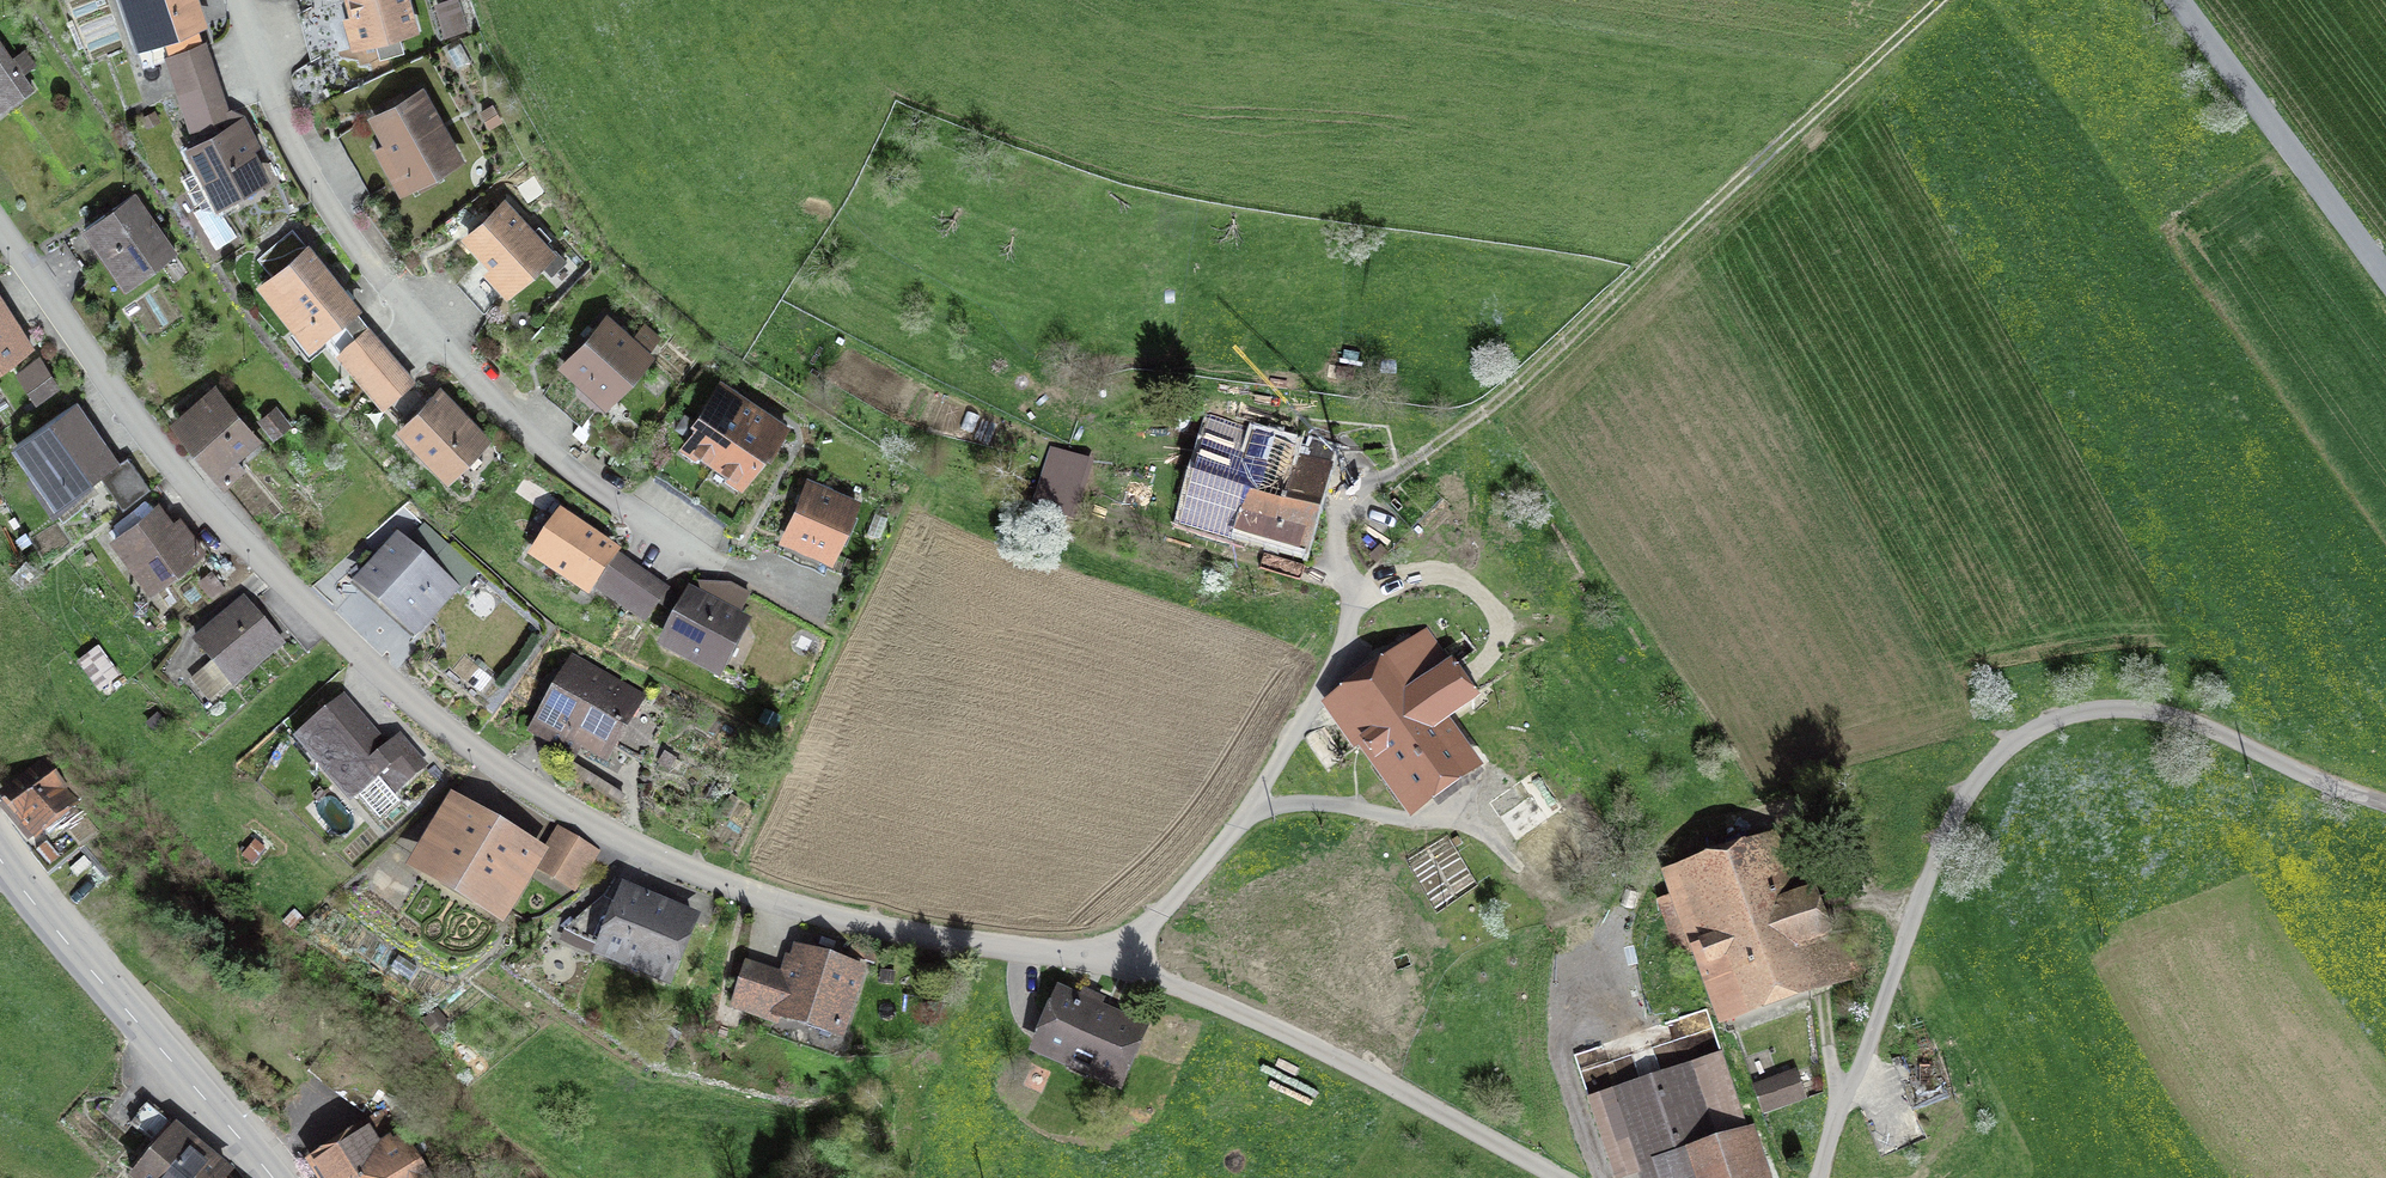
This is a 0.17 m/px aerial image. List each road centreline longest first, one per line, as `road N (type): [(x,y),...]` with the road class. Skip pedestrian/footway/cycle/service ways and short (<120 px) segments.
road 1 (residential): [(0,231),(139,427),(246,553),(370,669),(537,792),(729,886),(865,930),(1123,962)]
road 2 (residential): [(240,0),(298,157),(359,254),(494,404),(630,514),(717,571),(840,633)]
road 3 (track): [(1937,0),(1468,426),(1353,496),(1339,530)]
road 4 (track): [(1918,915),(1864,883),(1824,814),(1795,805),(1680,835),(1654,857),(1616,918),(1641,1062)]
road 5 (track): [(2385,803),(2171,716),(2119,708),(2024,735),(1954,817),(1937,856)]
road 6 (secondary): [(266,1177),(0,863)]
road 7 (track): [(1616,918),(1581,918),(1456,820),(1390,819),(1294,801),(1250,812)]
road 8 (unclassified): [(2181,0),(2385,278)]
road 9 (track): [(1468,426),(1481,533),(1464,566),(1355,596)]
road 10 (track): [(1412,579),(1462,588),(1492,606),(1500,629),(1495,661)]

